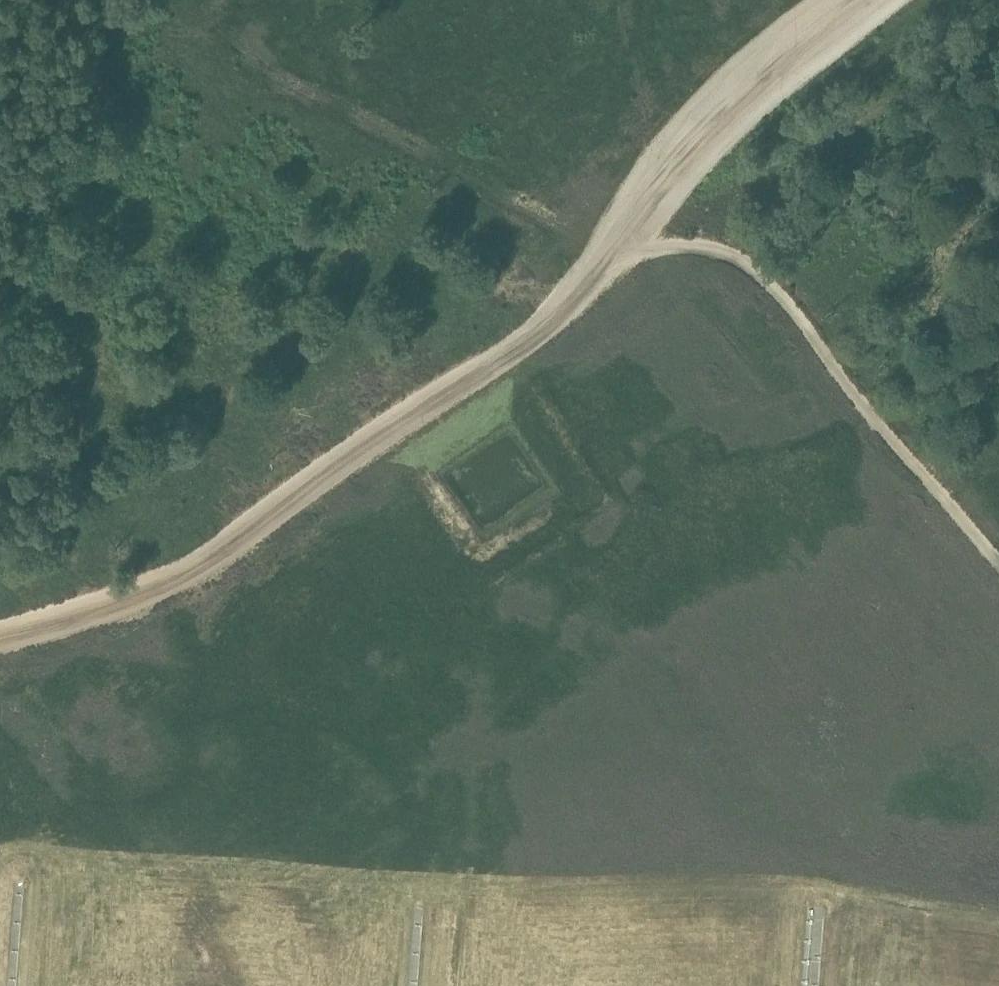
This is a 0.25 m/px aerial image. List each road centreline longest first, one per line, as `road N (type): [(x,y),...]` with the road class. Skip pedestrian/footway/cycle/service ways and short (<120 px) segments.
road 1 (track): [(886,0),(700,135),(623,254),(565,316),(501,365),(186,580),(79,626),(0,646)]
road 2 (track): [(998,564),(766,279),(731,252),(689,244),(623,254)]

